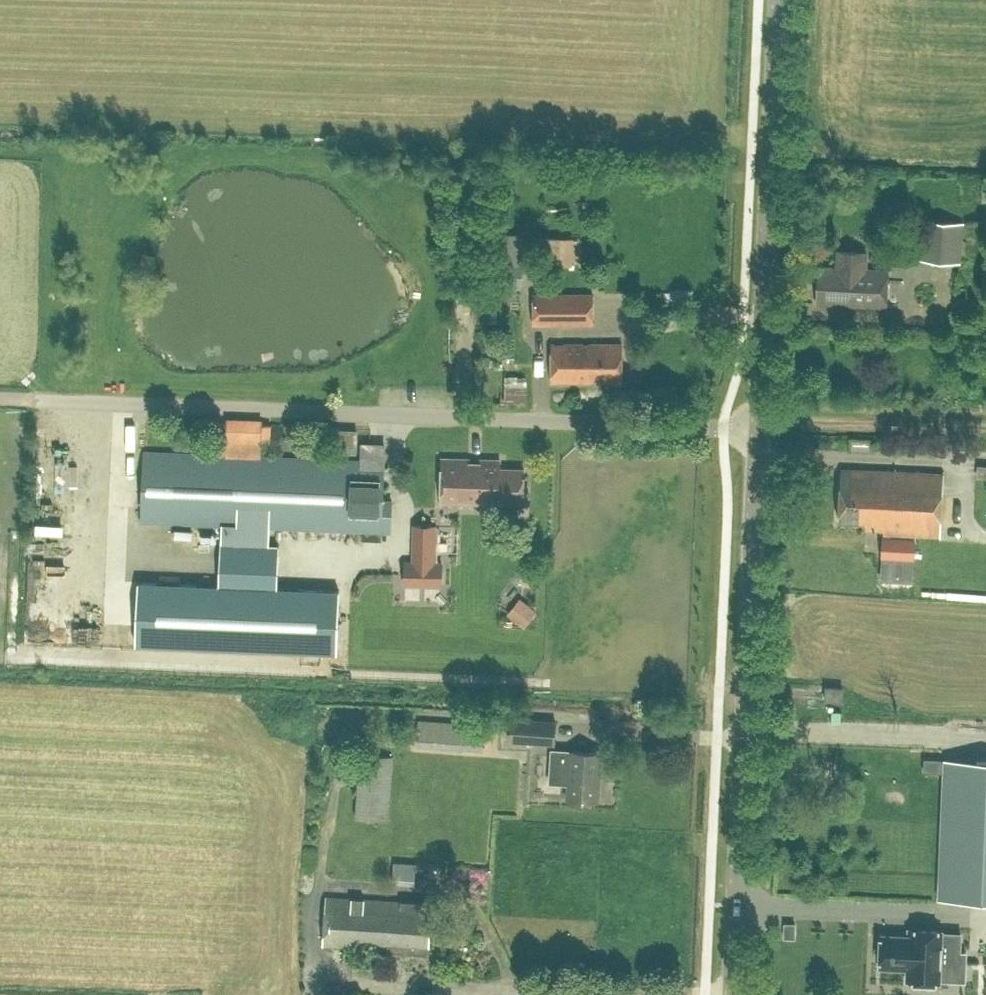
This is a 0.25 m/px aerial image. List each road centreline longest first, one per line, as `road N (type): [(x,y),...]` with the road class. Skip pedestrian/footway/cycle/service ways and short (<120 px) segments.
road 1 (tertiary): [(732,994),(779,0)]

